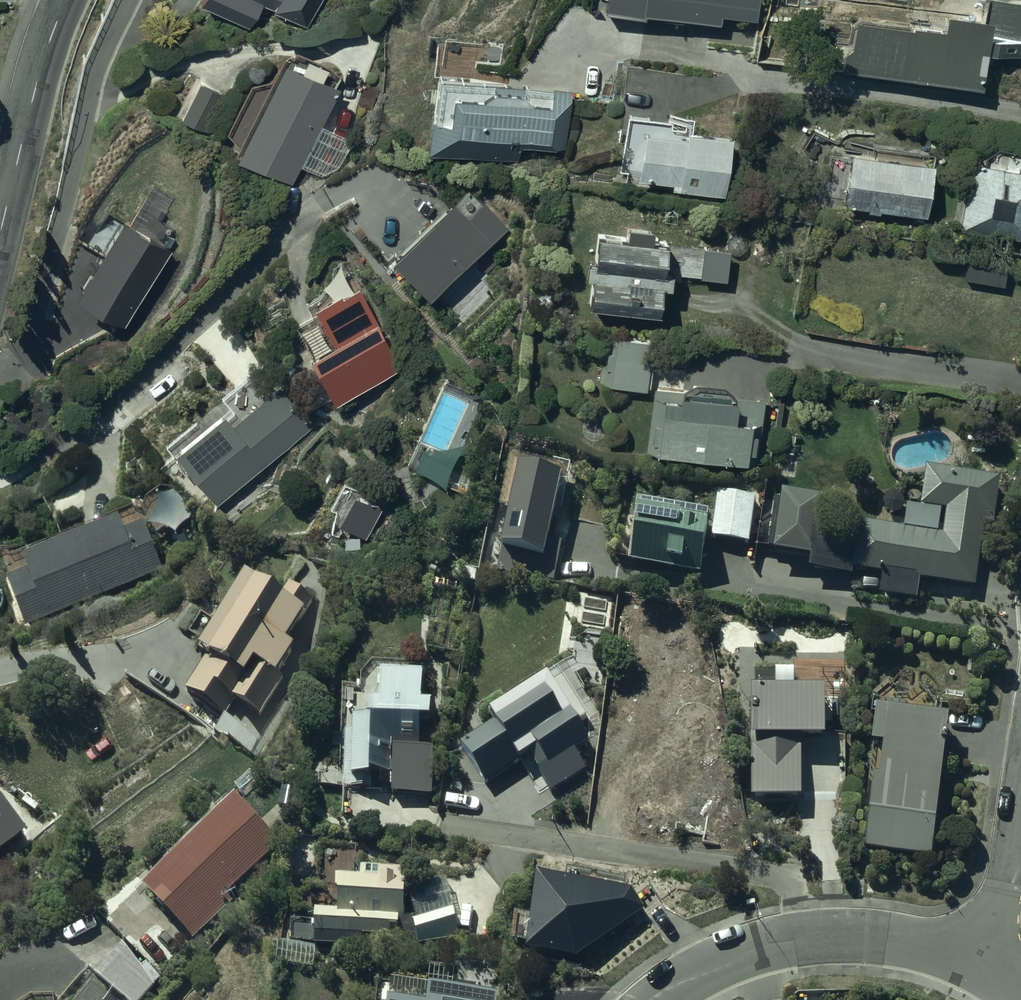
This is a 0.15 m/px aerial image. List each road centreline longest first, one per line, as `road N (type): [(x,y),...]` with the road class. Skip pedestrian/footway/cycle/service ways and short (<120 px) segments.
road 1 (residential): [(653,999),(739,951),(800,933),(884,934),(982,963)]
road 2 (residential): [(68,0),(50,38),(0,235)]
road 3 (residential): [(982,963),(1020,796)]

